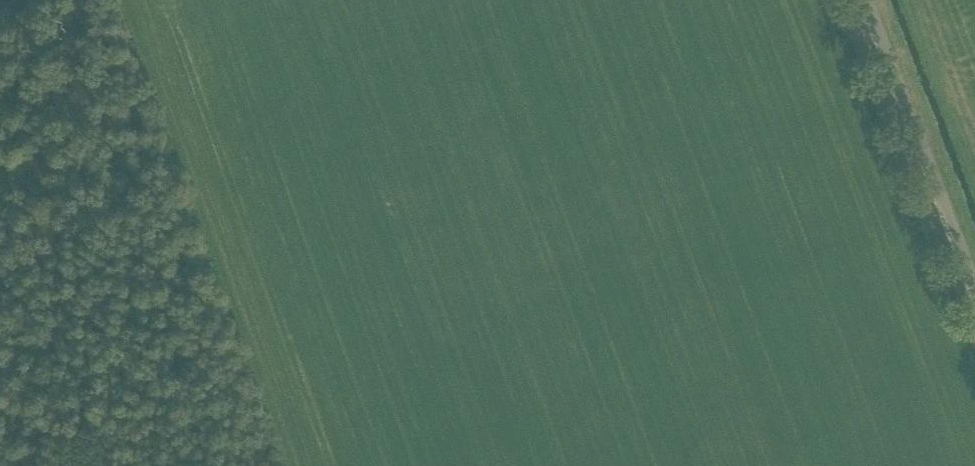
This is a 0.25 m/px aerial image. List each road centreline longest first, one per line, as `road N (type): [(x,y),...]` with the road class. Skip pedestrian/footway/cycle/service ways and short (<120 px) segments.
road 1 (unclassified): [(974,281),(867,0)]

